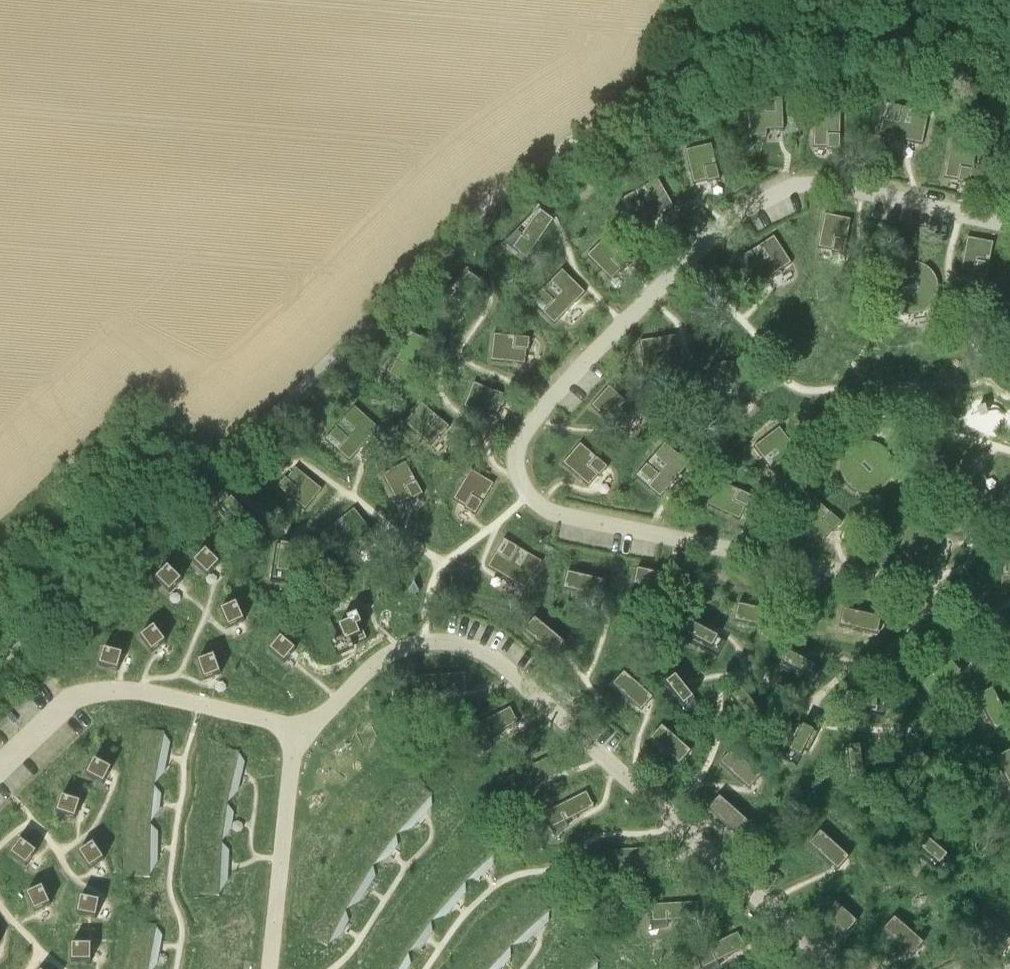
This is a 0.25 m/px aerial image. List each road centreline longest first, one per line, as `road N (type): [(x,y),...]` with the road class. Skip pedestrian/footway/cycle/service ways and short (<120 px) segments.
road 1 (unclassified): [(0,674),(480,212),(632,106),(765,38),(897,45),(1009,68)]

